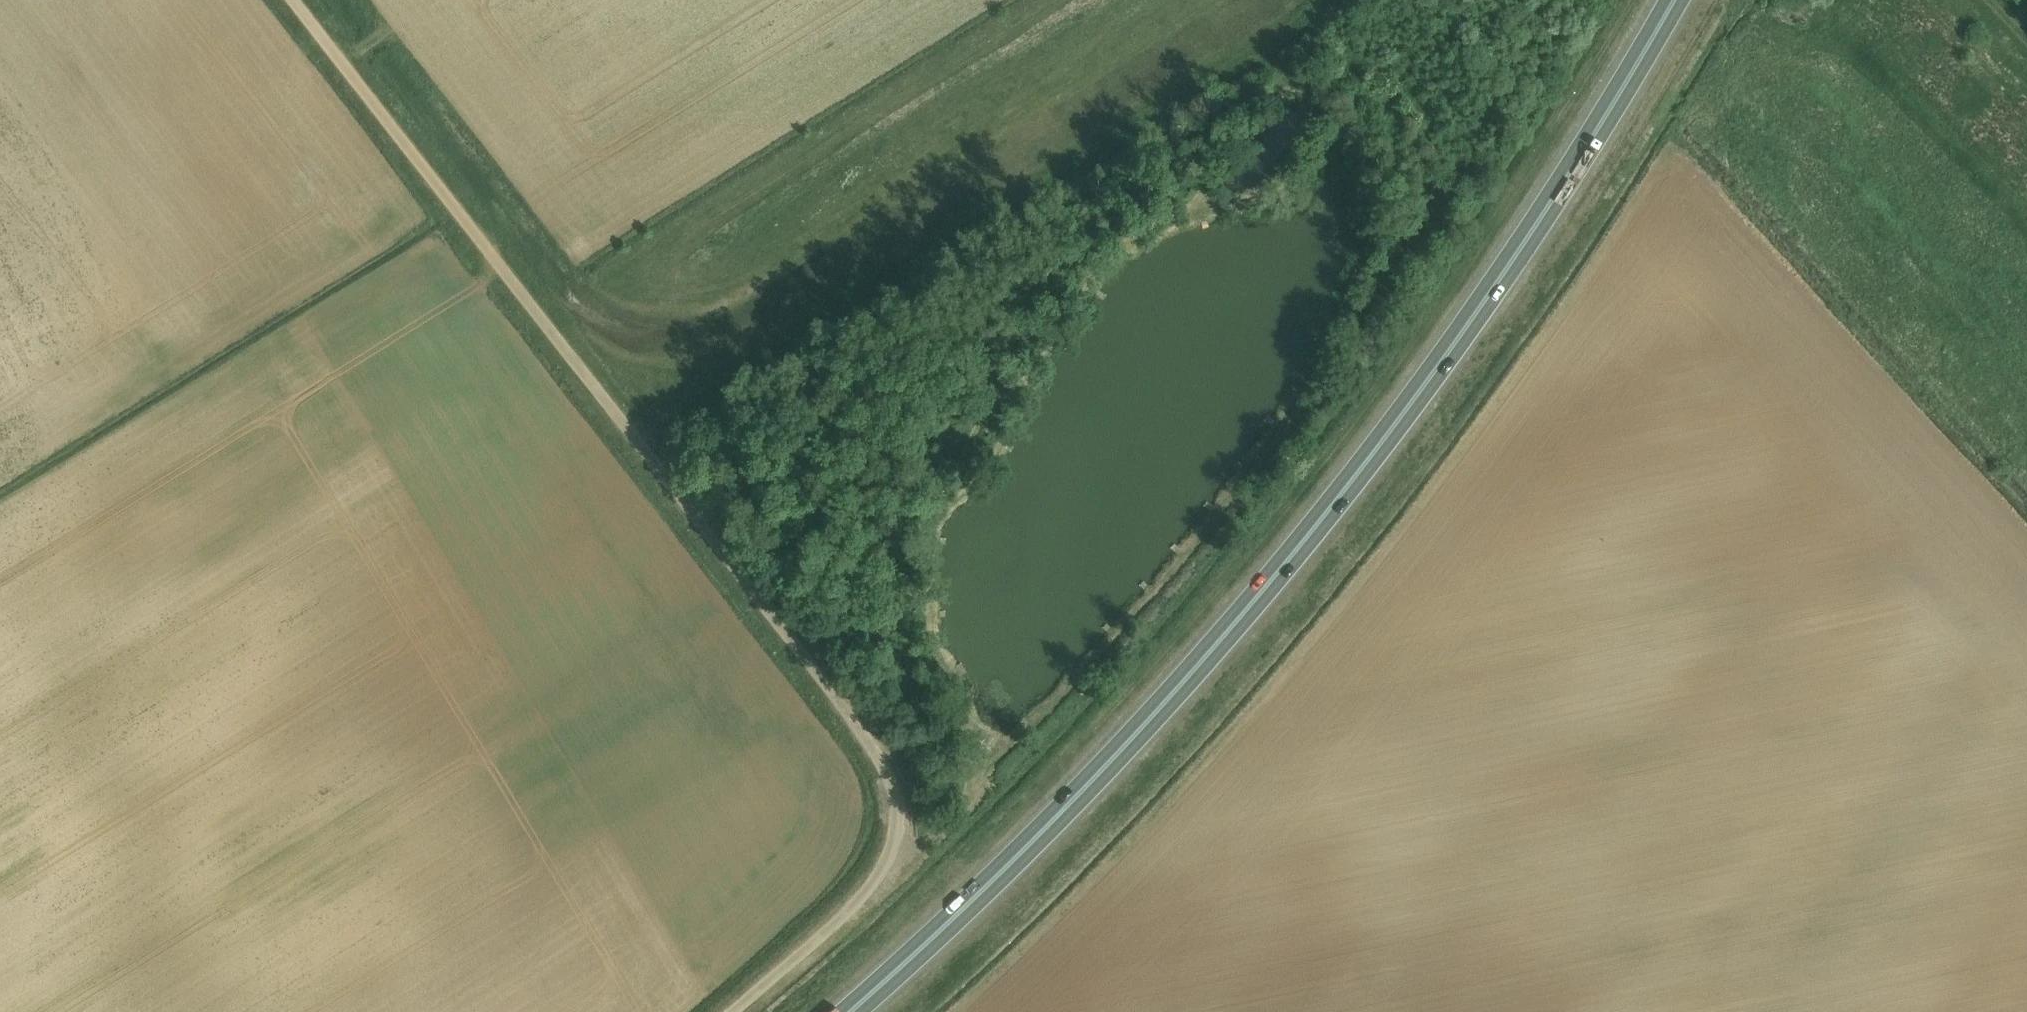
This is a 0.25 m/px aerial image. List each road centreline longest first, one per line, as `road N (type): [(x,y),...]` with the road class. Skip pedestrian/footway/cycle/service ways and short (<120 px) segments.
road 1 (trunk): [(845,1011),(1039,832),(1315,524),(1436,371),(1673,0)]
road 2 (unclassified): [(730,1011),(884,871),(897,839),(888,764),(295,0)]

